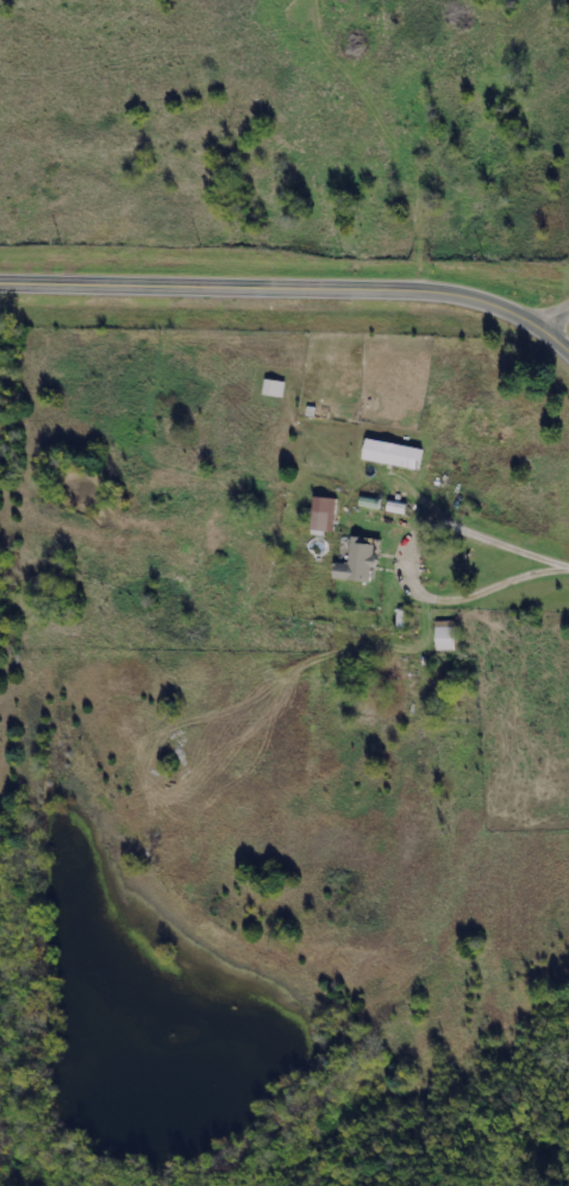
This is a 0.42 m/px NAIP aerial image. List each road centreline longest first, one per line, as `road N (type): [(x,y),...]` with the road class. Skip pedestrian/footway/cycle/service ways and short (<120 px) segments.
road 1 (secondary): [(0,285),(425,291),(517,316),(568,356)]
road 2 (residential): [(568,560),(442,589),(409,576),(401,554),(409,533),(438,521),(568,557)]

